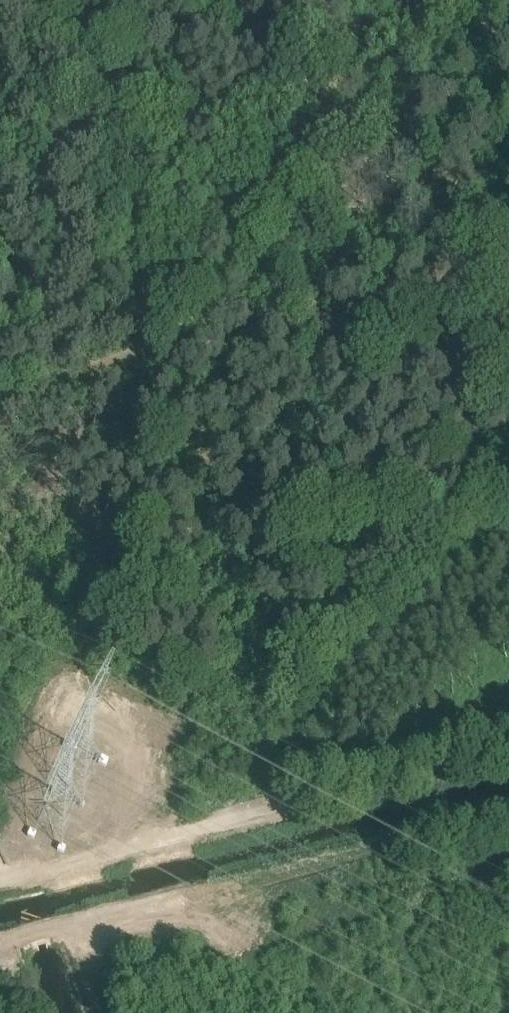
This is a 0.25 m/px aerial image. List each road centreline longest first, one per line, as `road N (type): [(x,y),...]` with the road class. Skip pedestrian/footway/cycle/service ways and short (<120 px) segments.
road 1 (unclassified): [(0,875),(508,748)]

